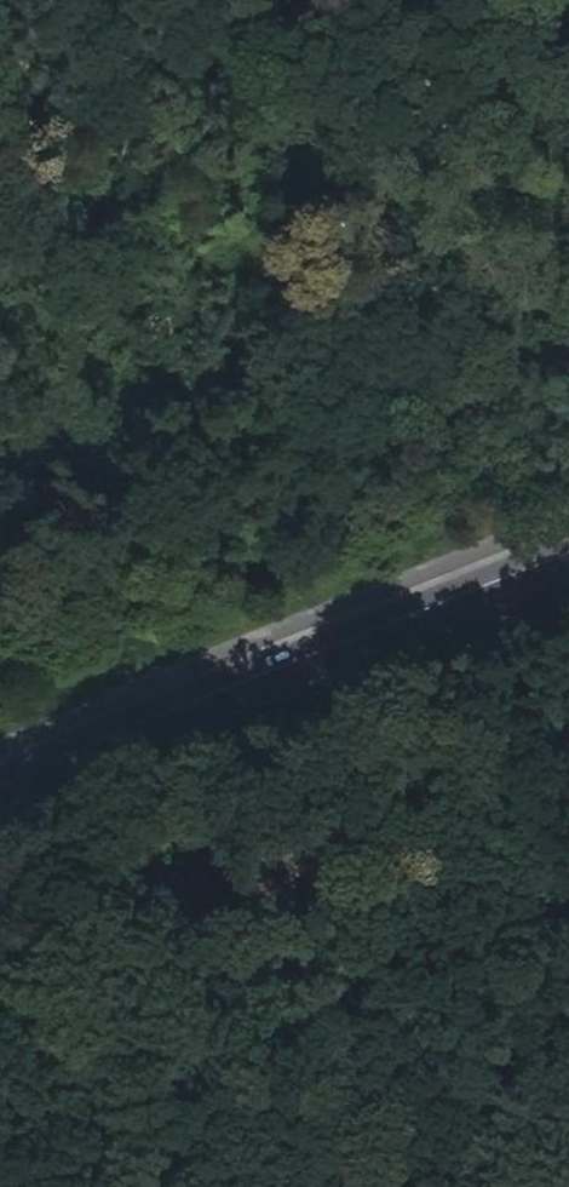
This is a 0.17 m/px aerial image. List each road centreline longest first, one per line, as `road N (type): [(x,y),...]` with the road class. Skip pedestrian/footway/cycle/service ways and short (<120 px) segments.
road 1 (secondary): [(568,554),(0,789)]
road 2 (track): [(0,521),(31,500),(473,425),(568,448)]

